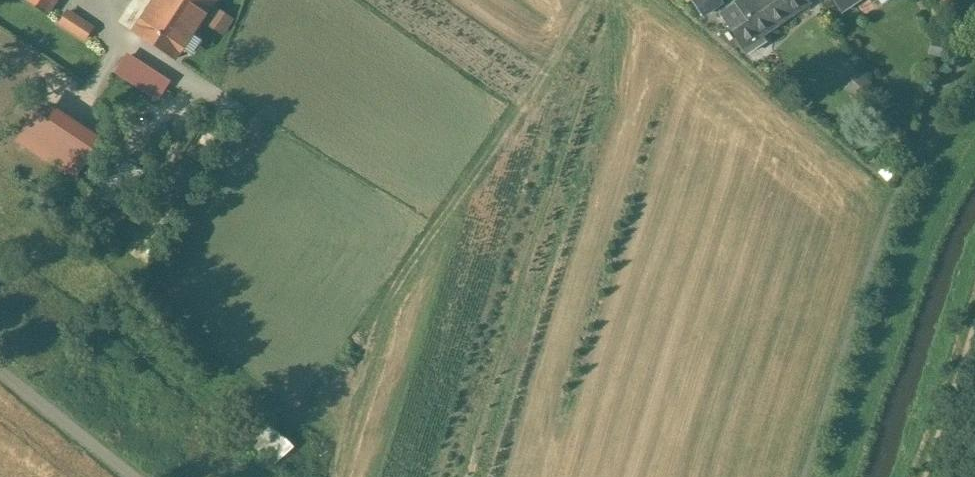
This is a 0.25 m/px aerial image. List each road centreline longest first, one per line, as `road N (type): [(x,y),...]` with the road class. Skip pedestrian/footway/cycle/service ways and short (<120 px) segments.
road 1 (track): [(137,476),(0,370)]

